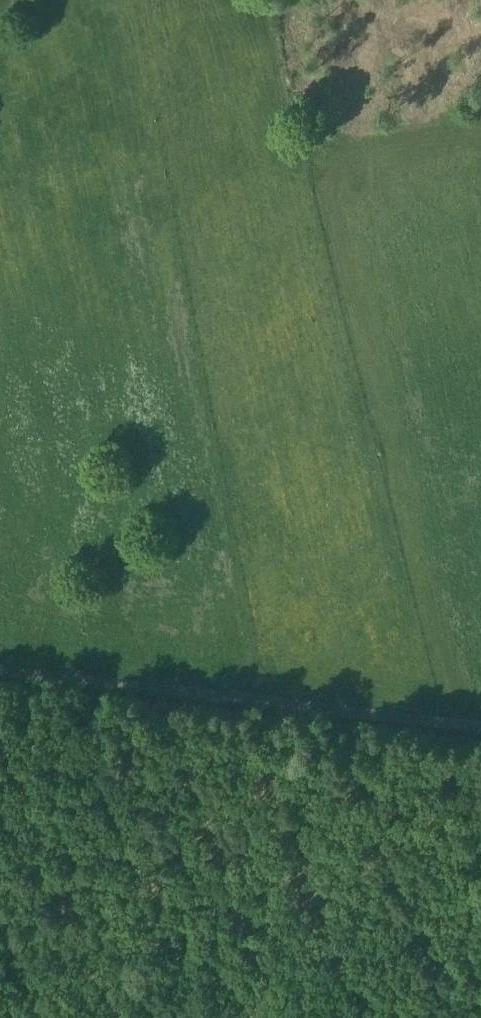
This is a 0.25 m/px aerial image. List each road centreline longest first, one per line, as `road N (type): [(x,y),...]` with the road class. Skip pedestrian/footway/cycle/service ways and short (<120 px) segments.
road 1 (track): [(480,722),(0,665)]

